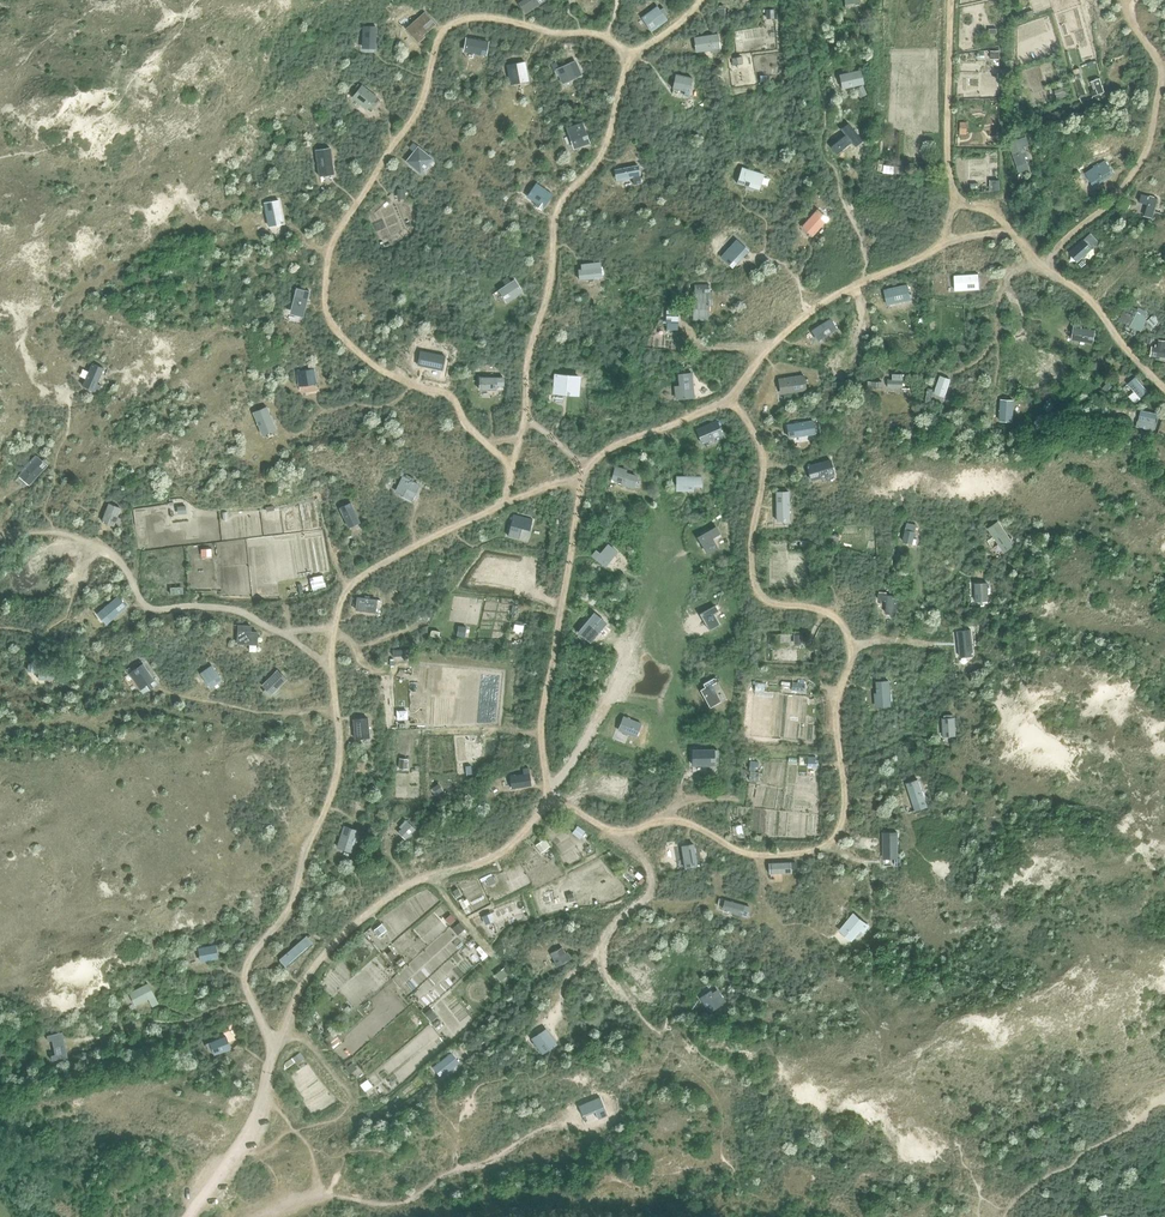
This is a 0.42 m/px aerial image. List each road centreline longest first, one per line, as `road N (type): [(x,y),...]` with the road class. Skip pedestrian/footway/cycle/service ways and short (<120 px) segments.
road 1 (track): [(585,472),(539,725),(550,798),(508,852),(380,904),(310,974),(256,1118),(190,1216)]

